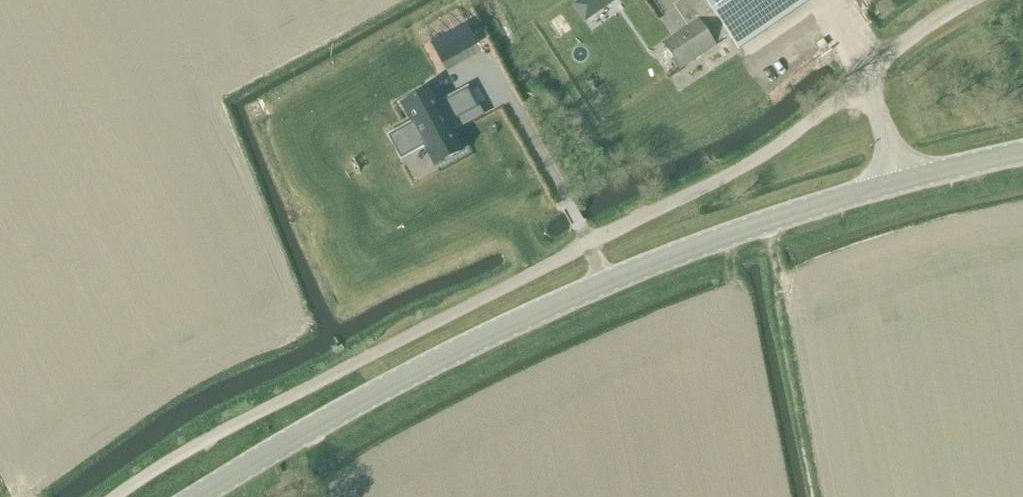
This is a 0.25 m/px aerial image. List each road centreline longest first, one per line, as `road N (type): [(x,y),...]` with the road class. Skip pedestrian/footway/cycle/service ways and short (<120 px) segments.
road 1 (unclassified): [(114,496),(169,460),(687,197),(764,152),(864,78)]
road 2 (primary): [(900,182),(672,254),(342,411)]
road 3 (primary): [(198,496),(342,411)]
road 4 (unclassified): [(864,78),(919,31),(973,0)]
road 5 (primary): [(1022,151),(900,182)]

